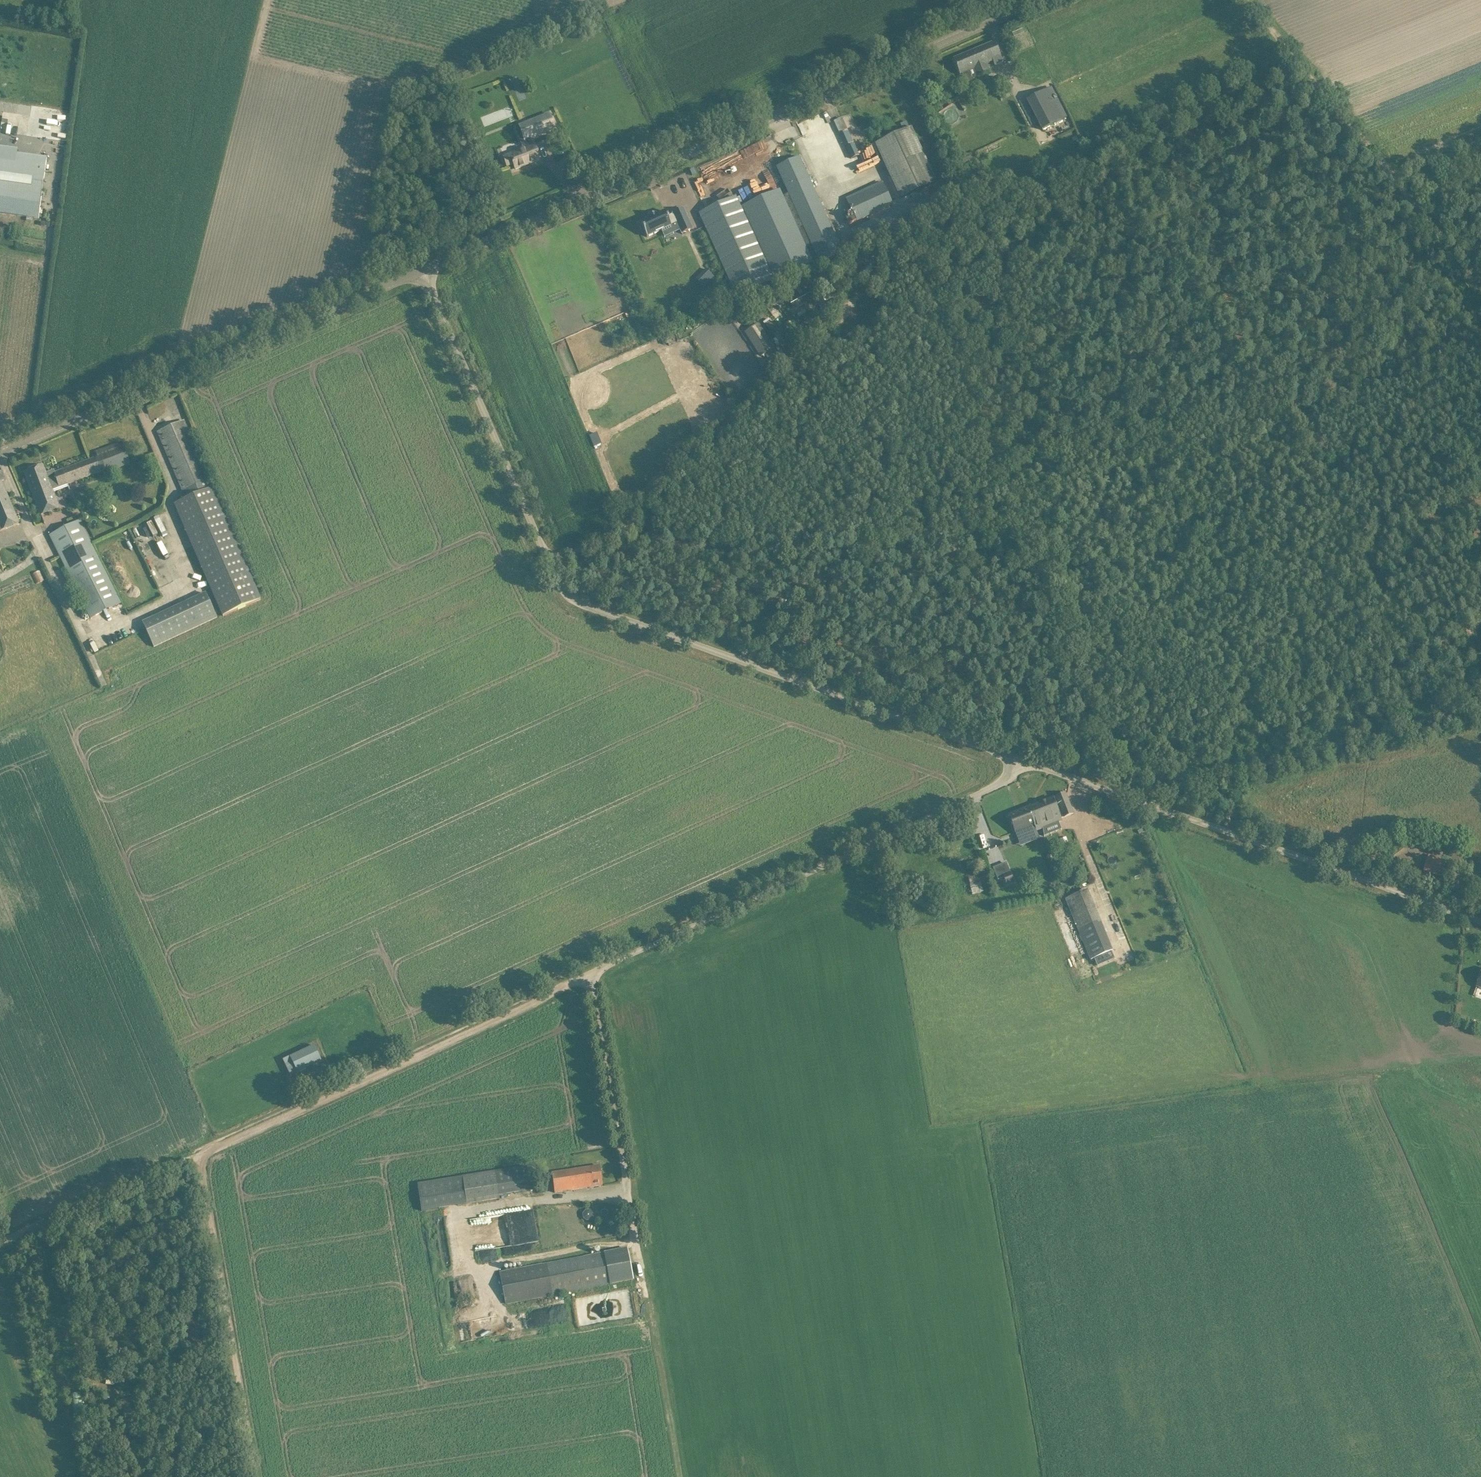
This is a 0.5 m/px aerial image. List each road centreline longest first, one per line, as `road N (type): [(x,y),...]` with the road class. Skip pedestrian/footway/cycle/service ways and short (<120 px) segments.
road 1 (track): [(561,596),(942,214),(1298,60)]
road 2 (unclassified): [(1026,762),(588,616),(561,596),(540,565),(411,268)]
road 3 (unclassified): [(645,1295),(587,973),(994,786),(1026,762)]
road 4 (unclassified): [(1032,0),(411,268)]
road 5 (unclassified): [(411,268),(0,446)]
road 6 (track): [(192,1153),(201,1158),(572,988),(587,973)]
road 7 (unclassified): [(1134,800),(1480,923)]
road 8 (track): [(1249,0),(1480,279)]
road 9 (track): [(1134,800),(1480,703)]
road 10 (track): [(201,1158),(255,1476)]
road 11 (track): [(137,753),(77,619)]

